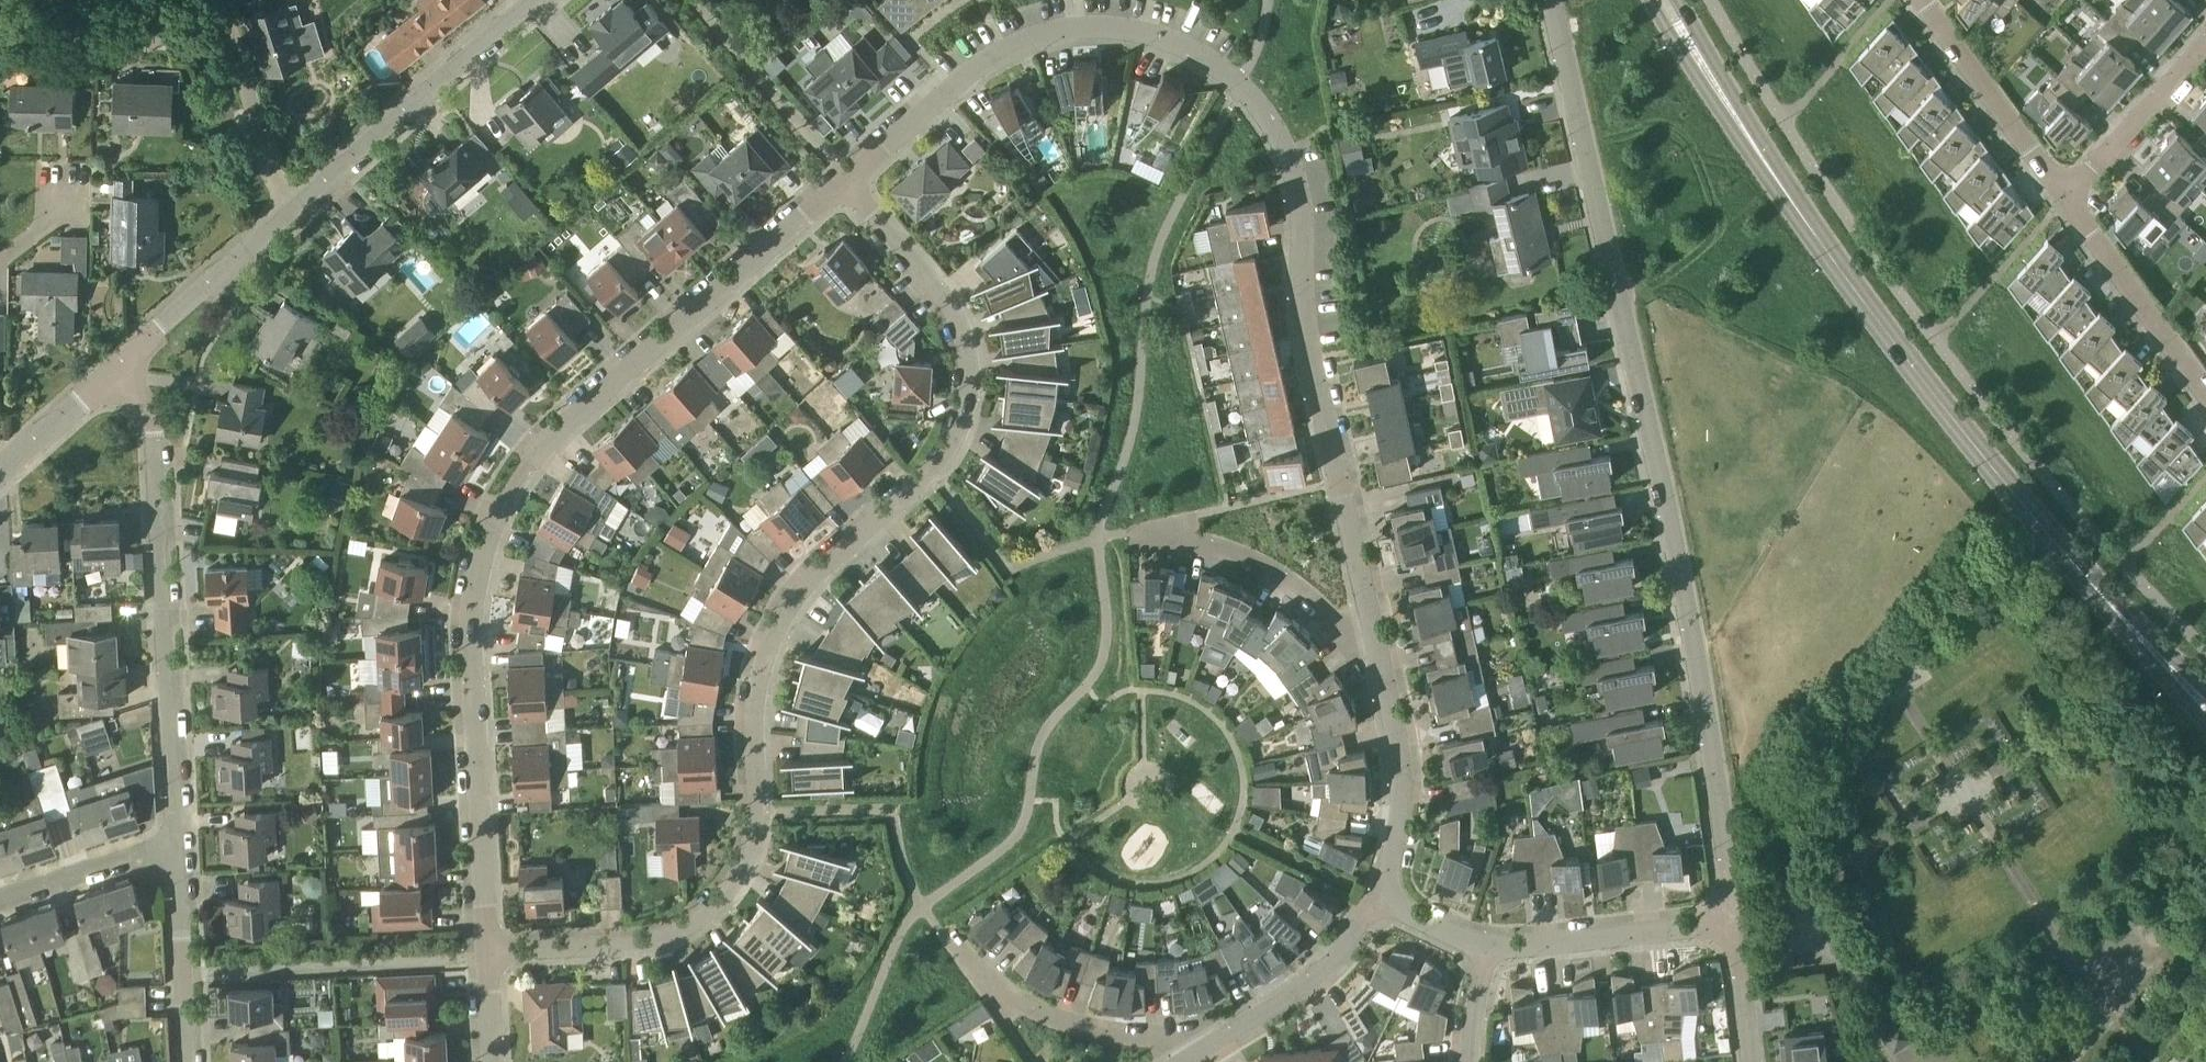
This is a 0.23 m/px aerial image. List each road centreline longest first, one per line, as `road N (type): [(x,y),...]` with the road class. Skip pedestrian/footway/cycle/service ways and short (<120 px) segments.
road 1 (residential): [(488,955),(602,949),(695,931),(736,895),(759,818),(758,698),(773,642),(803,596),(929,477),(966,428),(969,338),(946,297),(846,182)]
road 2 (residential): [(1387,689),(1304,326),(1301,194),(1272,126),(1240,90),(1179,47),(1144,34),(1066,30),(1006,51),(967,78),(846,182)]
road 3 (residential): [(1731,924),(1700,684),(1550,0)]
road 4 (residential): [(846,182),(560,429),(490,528),(474,590),(470,654),(488,955)]
road 5 (tertiary): [(2205,697),(2099,590),(1934,395),(1787,198),(1665,0)]
road 6 (residential): [(179,846),(153,433),(110,379)]
road 7 (residential): [(289,213),(538,0)]
road 8 (residential): [(1233,1031),(1142,1037),(1090,1030),(1028,1010),(963,963)]
road 9 (residential): [(1387,689),(1341,630),(1286,582),(1159,527)]
road 10 (residential): [(1731,924),(1487,955)]
road 11 (residential): [(110,379),(289,213)]
road 12 (residential): [(2205,395),(2062,199)]
road 13 (residential): [(2062,199),(1924,0)]
road 14 (residential): [(289,213),(212,0)]
road 15 (residential): [(1378,901),(1404,820),(1403,758),(1387,689)]
road 16 (residential): [(189,1061),(179,846)]
road 17 (residential): [(2062,199),(2205,45)]
road 18 (residential): [(1233,1031),(1303,988),(1350,945),(1378,901)]
road 19 (residential): [(0,899),(179,846)]
road 20 (residential): [(0,479),(110,379)]
road 21 (residential): [(1749,1061),(1731,924)]
road 22 (residential): [(1487,955),(1378,901)]

